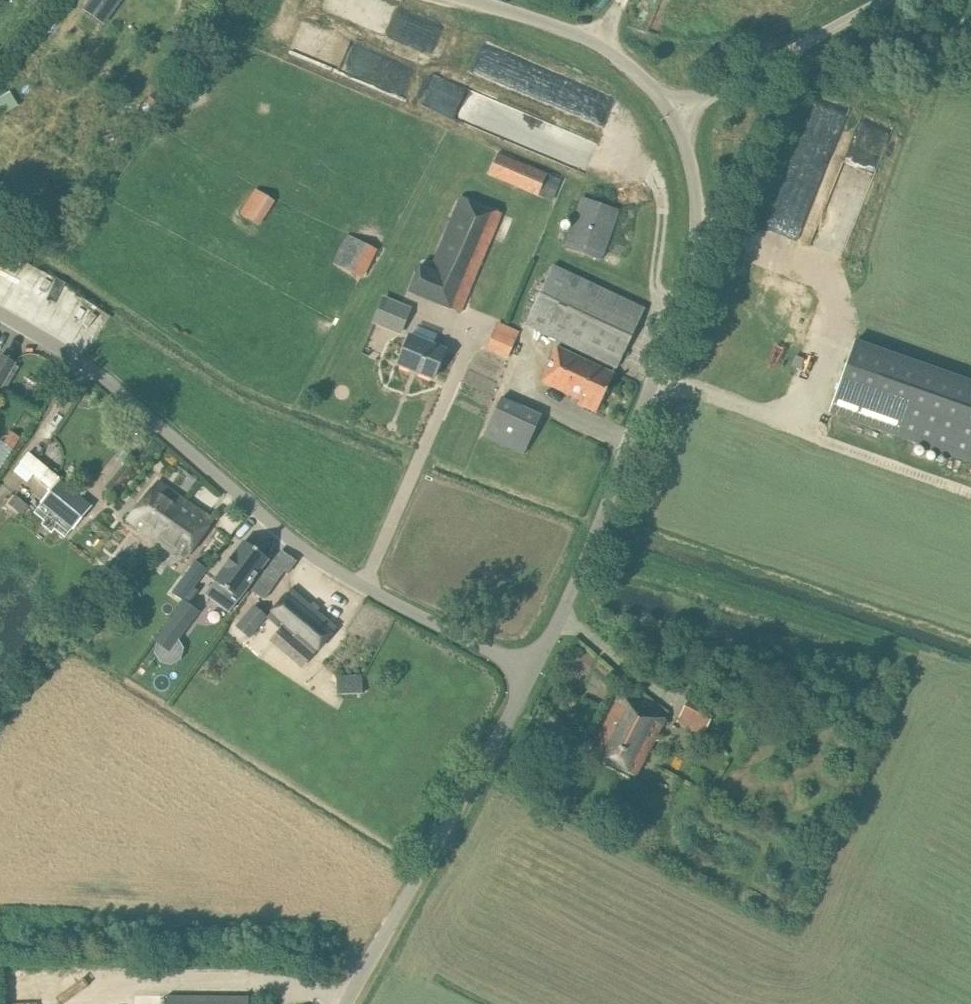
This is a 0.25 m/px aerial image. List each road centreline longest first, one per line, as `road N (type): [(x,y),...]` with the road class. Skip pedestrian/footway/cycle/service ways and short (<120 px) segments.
road 1 (unclassified): [(528,672),(364,591),(299,549),(99,378),(0,319)]
road 2 (tertiary): [(528,672),(559,627),(698,237),(696,174),(673,114)]
road 3 (tertiary): [(349,1003),(528,672)]
road 4 (tertiary): [(673,114),(633,68),(579,37),(464,0)]
road 5 (residential): [(884,0),(673,114)]

